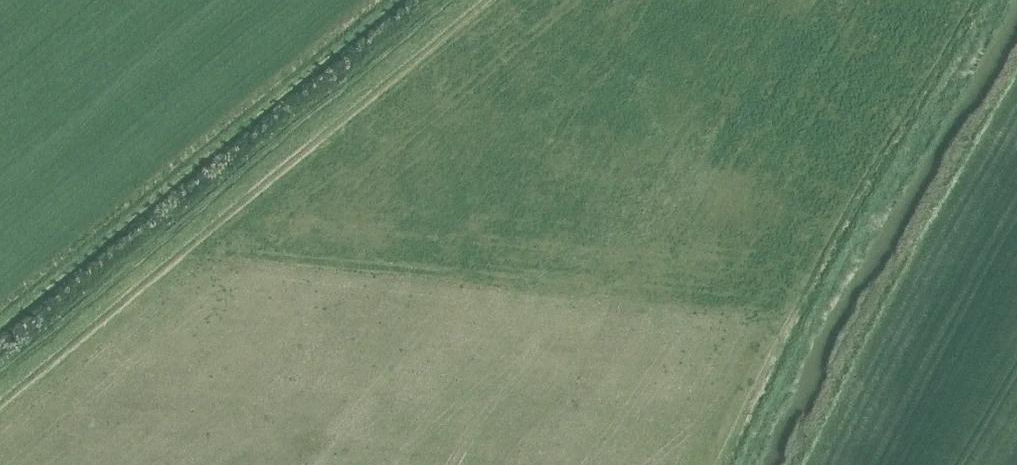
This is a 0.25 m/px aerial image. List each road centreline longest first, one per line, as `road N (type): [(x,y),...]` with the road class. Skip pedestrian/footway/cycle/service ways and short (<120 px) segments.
road 1 (track): [(441,0),(0,369)]

